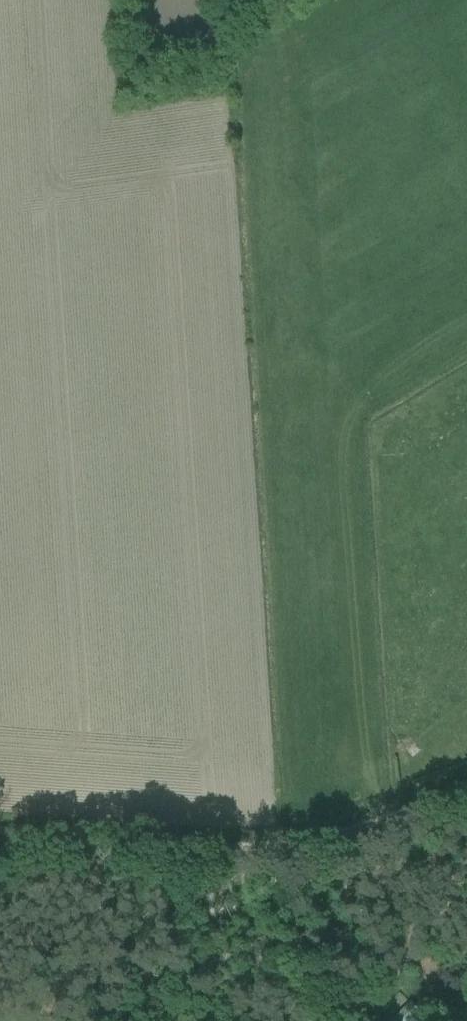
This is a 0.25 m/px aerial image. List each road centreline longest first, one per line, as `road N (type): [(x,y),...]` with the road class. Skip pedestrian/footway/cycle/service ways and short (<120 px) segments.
road 1 (track): [(218,862),(466,787)]
road 2 (track): [(0,845),(218,862)]
road 3 (track): [(218,862),(314,1020)]

